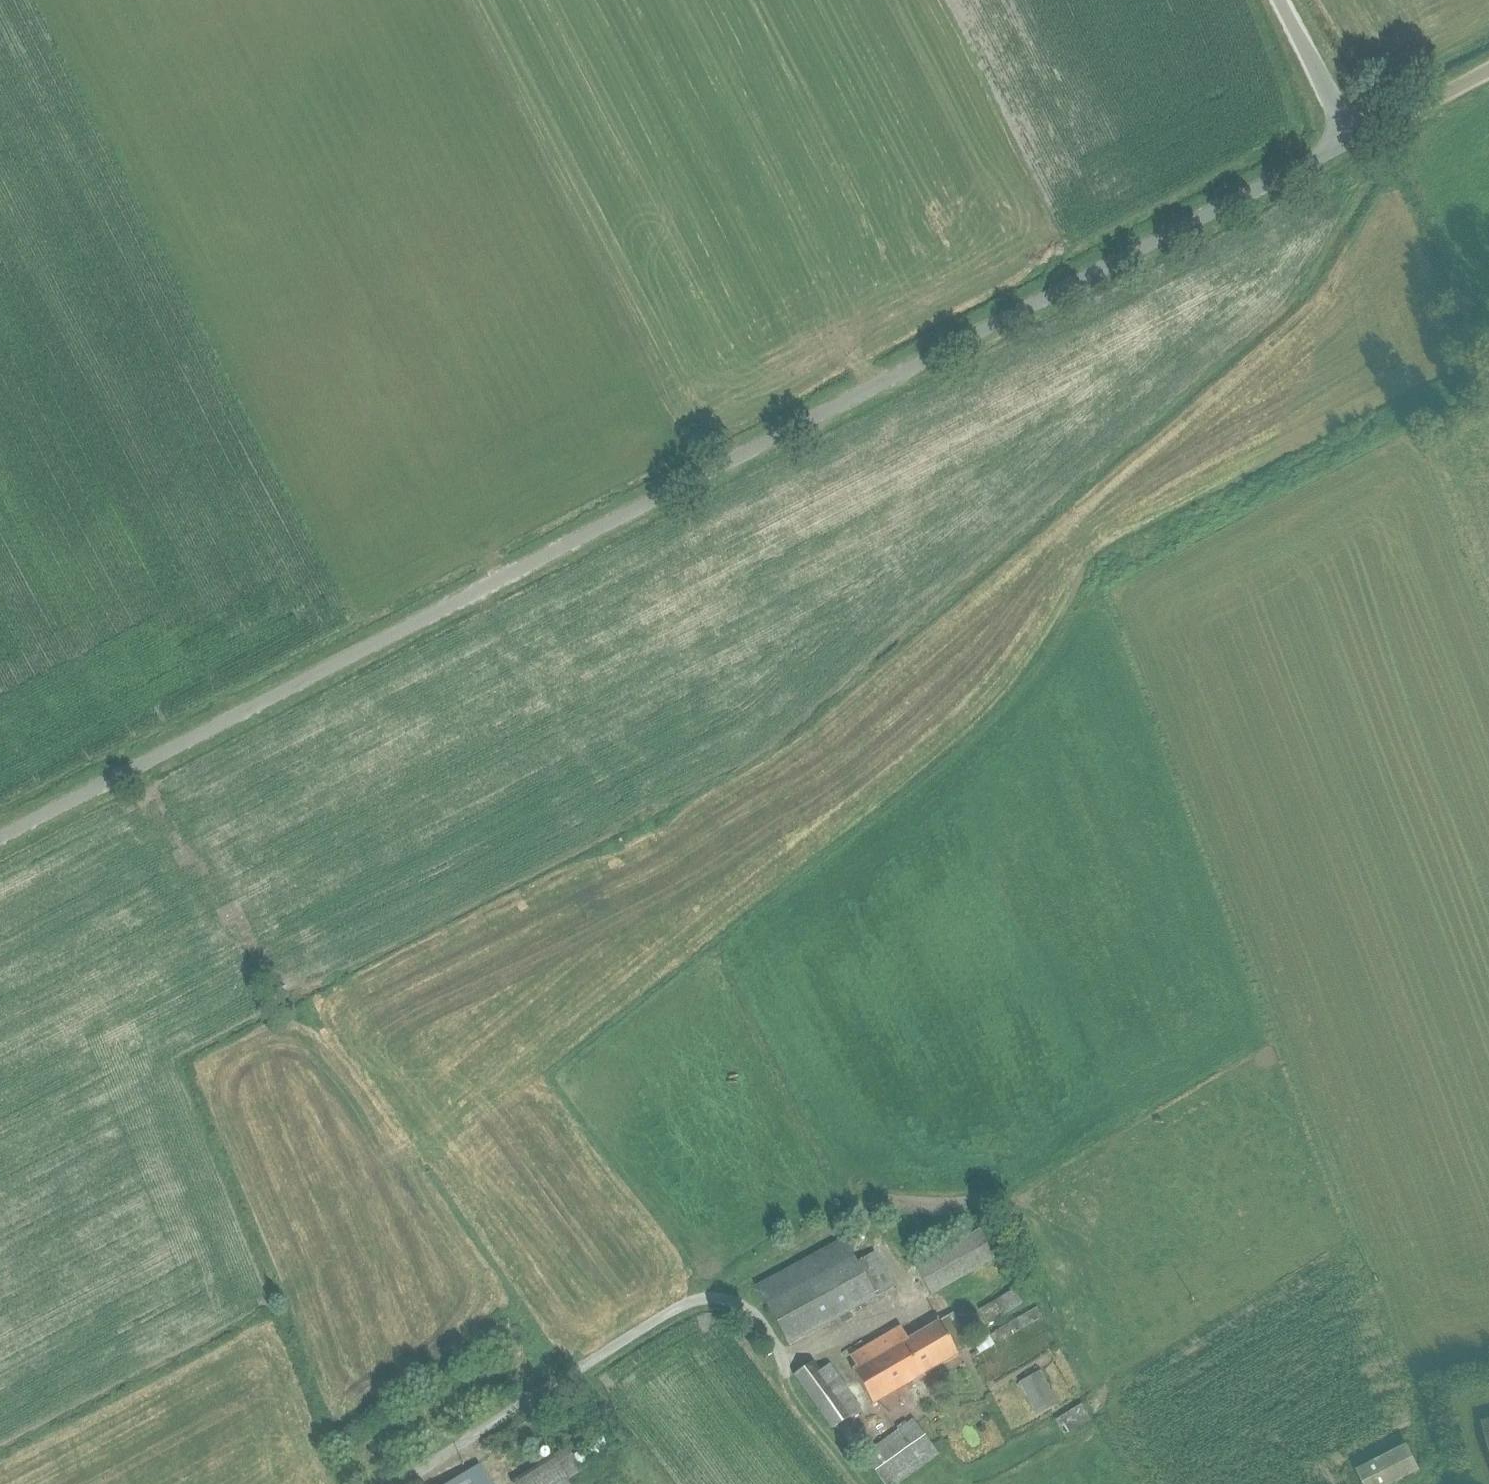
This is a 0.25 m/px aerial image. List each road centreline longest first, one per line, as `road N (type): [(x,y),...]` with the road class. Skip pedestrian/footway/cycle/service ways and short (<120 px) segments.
road 1 (unclassified): [(0,837),(1354,141)]
road 2 (unclassified): [(391,1483),(680,1306),(733,1302),(754,1315),(785,1374)]
road 3 (unclassified): [(1354,141),(1281,0)]
road 4 (unclassified): [(1354,141),(1488,70)]
road 5 (track): [(785,1374),(868,1483)]

